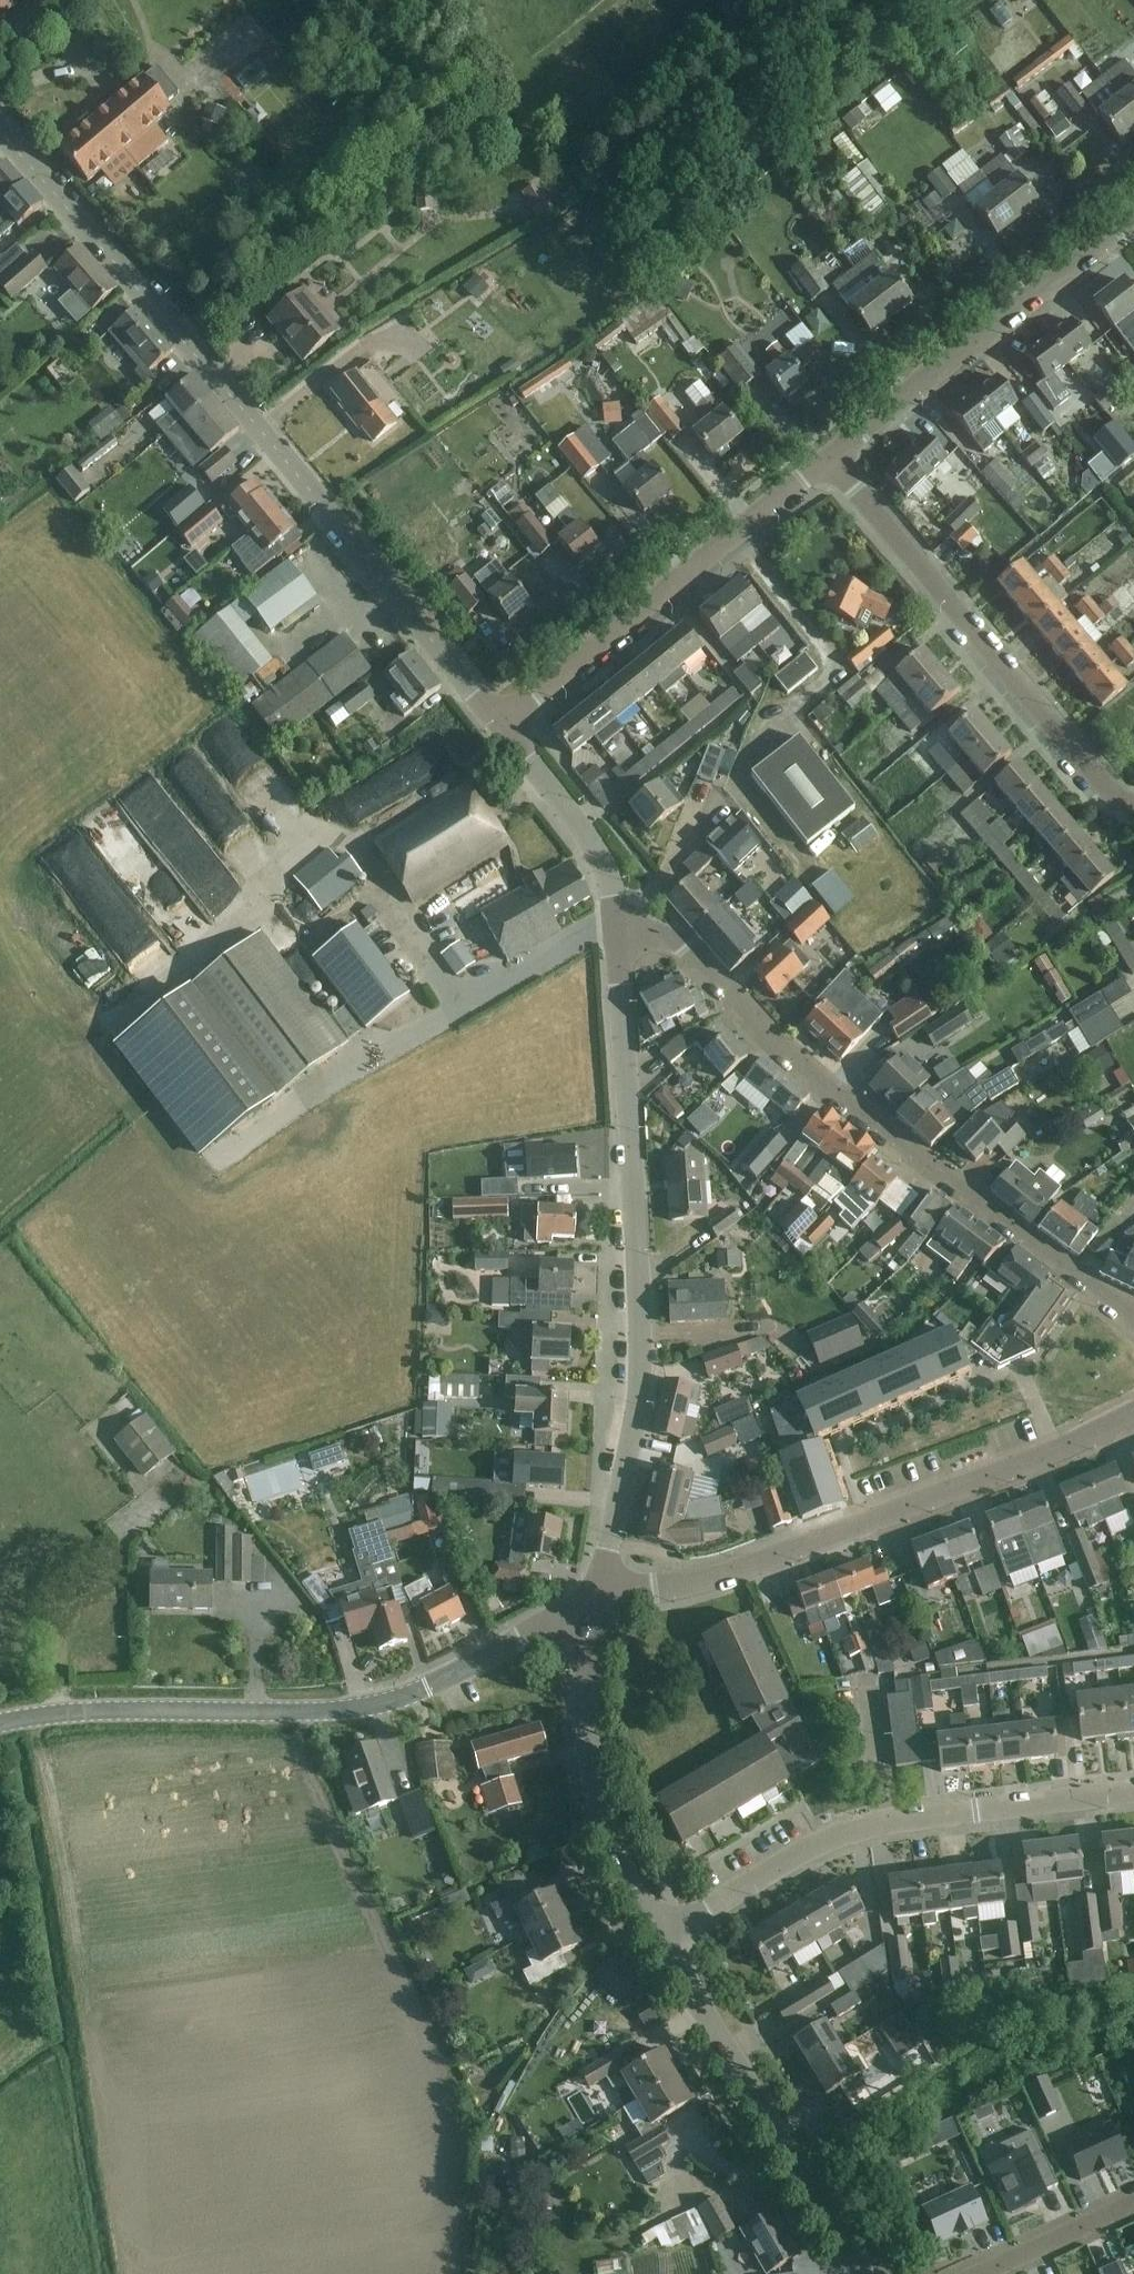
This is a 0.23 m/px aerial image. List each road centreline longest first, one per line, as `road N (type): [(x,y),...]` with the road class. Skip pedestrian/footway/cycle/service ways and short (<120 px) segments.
road 1 (tertiary): [(499,727),(300,485),(0,144)]
road 2 (tertiary): [(595,1605),(640,1400),(617,935)]
road 3 (residential): [(1133,1318),(860,1119),(793,1062),(691,951),(617,935)]
road 4 (tertiary): [(0,1726),(81,1714),(371,1708),(595,1605)]
road 5 (tertiary): [(595,1605),(749,1570),(1133,1412)]
road 6 (residential): [(660,1939),(852,1833),(1133,1793)]
road 7 (residential): [(1133,809),(1102,794),(845,477)]
road 8 (residential): [(499,727),(845,477)]
road 9 (tertiary): [(861,2273),(660,1939)]
road 10 (residential): [(845,477),(1133,234)]
road 11 (tertiary): [(660,1939),(594,1776),(585,1685),(595,1605)]
road 12 (tertiary): [(617,935),(608,883),(593,852),(499,727)]
road 13 (residential): [(1133,2207),(985,2273)]

